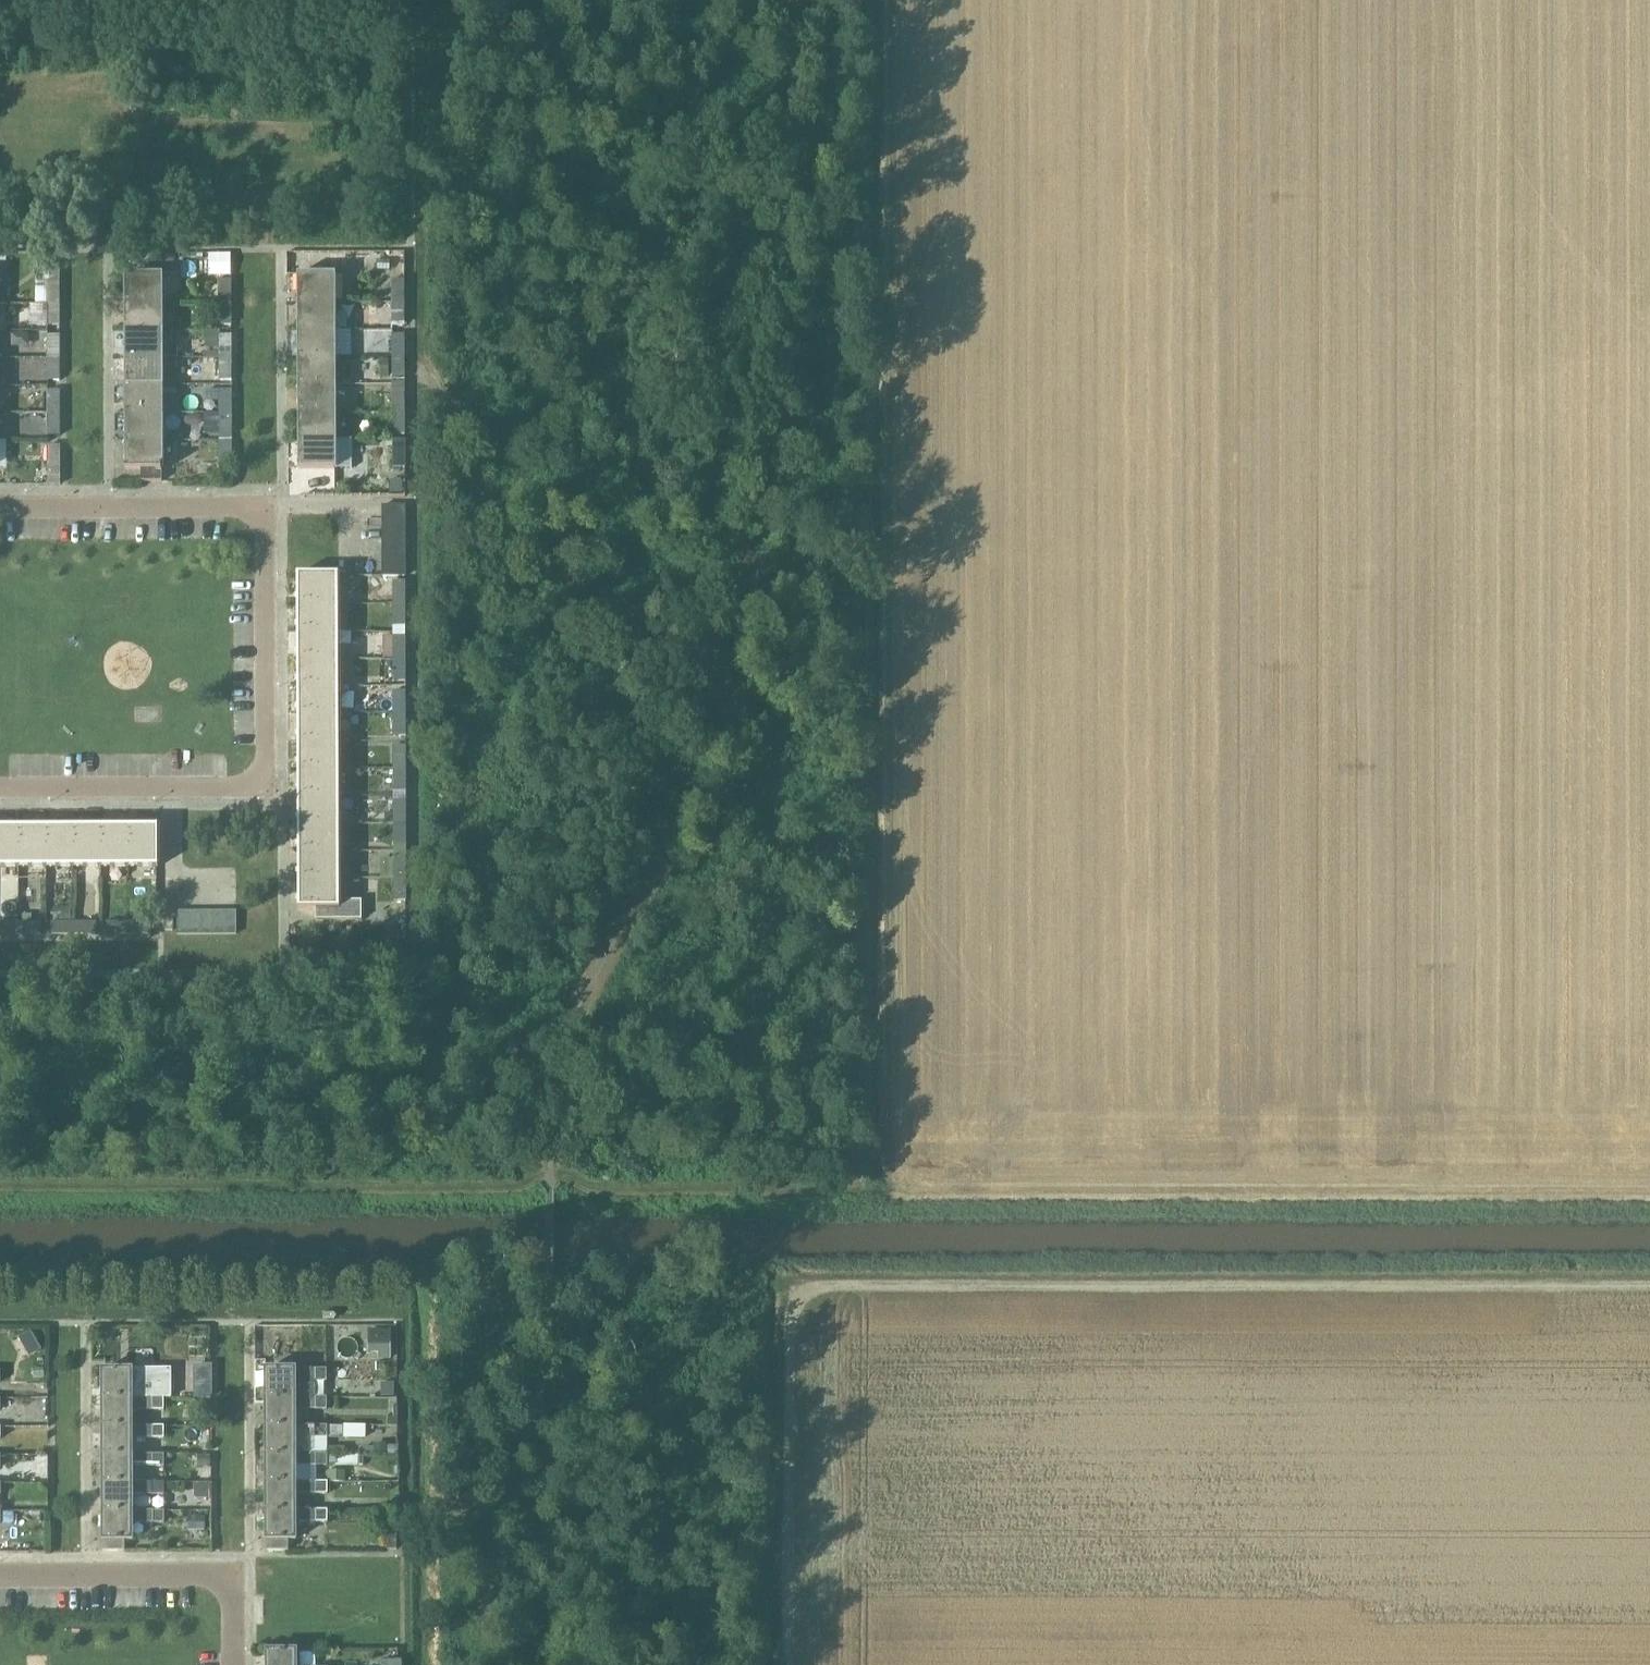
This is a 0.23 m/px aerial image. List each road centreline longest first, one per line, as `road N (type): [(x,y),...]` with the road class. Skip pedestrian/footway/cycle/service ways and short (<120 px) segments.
road 1 (residential): [(0,506),(264,505),(266,787),(169,787)]
road 2 (residential): [(232,1664),(232,1572),(0,1574)]
road 3 (residential): [(169,787),(0,787)]

